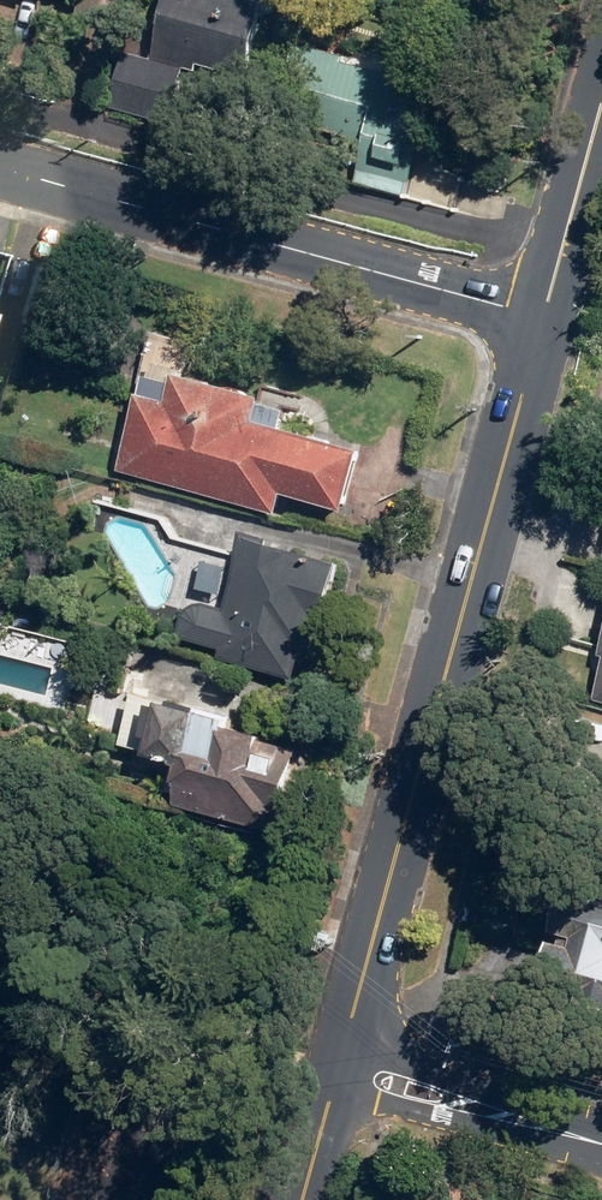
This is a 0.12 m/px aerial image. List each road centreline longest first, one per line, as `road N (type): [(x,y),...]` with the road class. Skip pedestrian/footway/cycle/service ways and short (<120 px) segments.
road 1 (tertiary): [(343,1054),(543,318)]
road 2 (tertiary): [(543,318),(0,169)]
road 3 (tertiary): [(543,318),(601,105)]
road 4 (tertiary): [(343,1054),(439,1080),(482,1112)]
road 5 (tertiary): [(482,1112),(430,1113),(334,1090)]
road 6 (tertiary): [(601,1145),(482,1112)]

